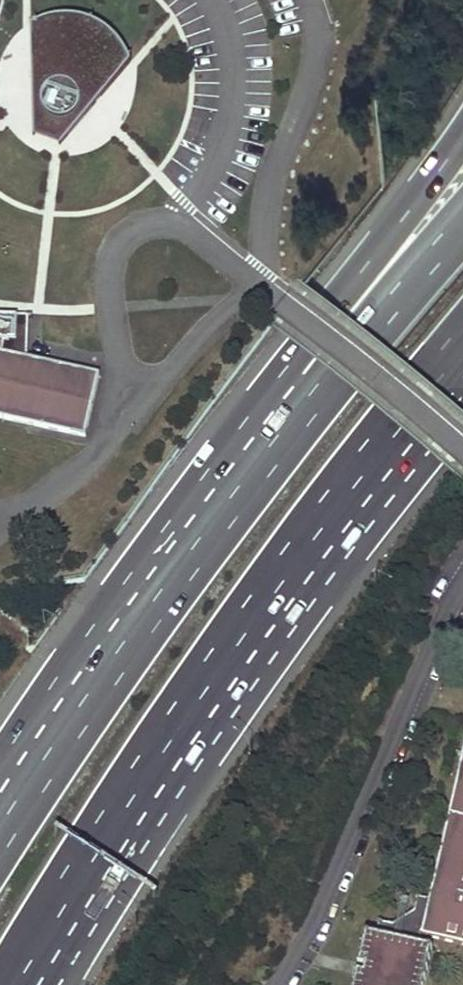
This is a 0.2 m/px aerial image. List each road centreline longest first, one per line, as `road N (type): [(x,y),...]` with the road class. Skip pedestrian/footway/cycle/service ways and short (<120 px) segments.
road 1 (motorway): [(20,984),(246,647),(462,367)]
road 2 (motorway): [(306,410),(0,844)]
road 3 (motorway): [(462,138),(309,329),(306,410)]
road 4 (motorway): [(462,223),(306,410)]

